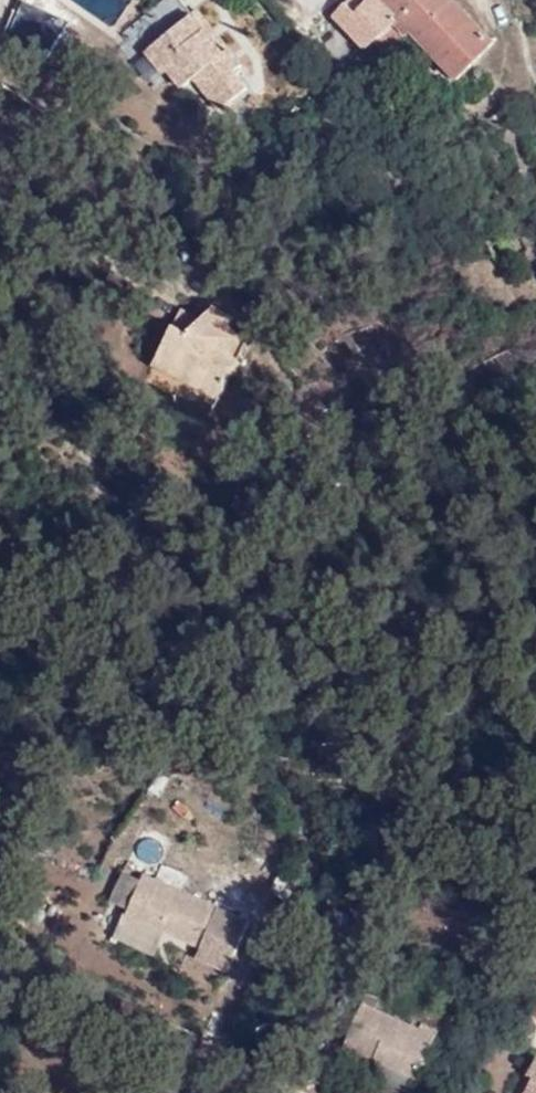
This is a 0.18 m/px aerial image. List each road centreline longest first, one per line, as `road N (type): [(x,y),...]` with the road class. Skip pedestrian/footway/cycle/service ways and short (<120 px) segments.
road 1 (residential): [(0,202),(135,283)]

